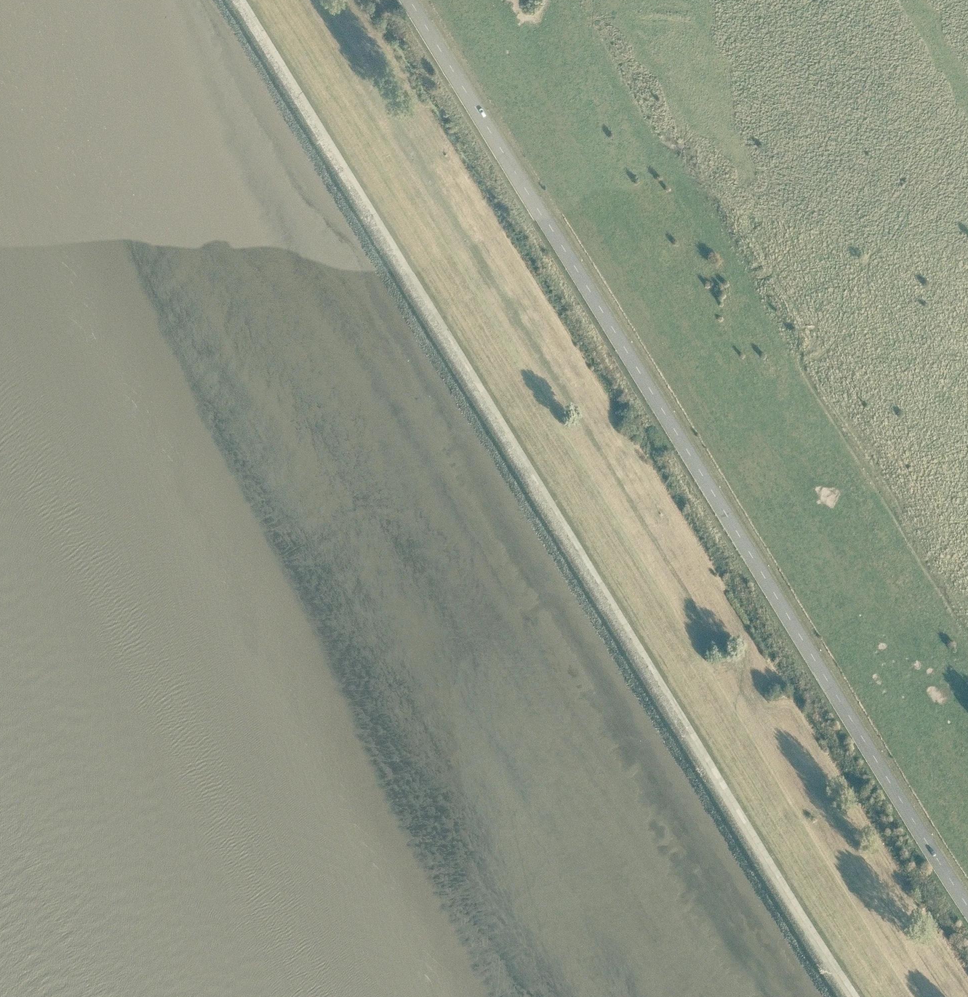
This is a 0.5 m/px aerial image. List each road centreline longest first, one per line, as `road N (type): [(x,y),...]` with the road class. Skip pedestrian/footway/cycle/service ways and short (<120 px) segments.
road 1 (residential): [(411,0),(967,907)]

